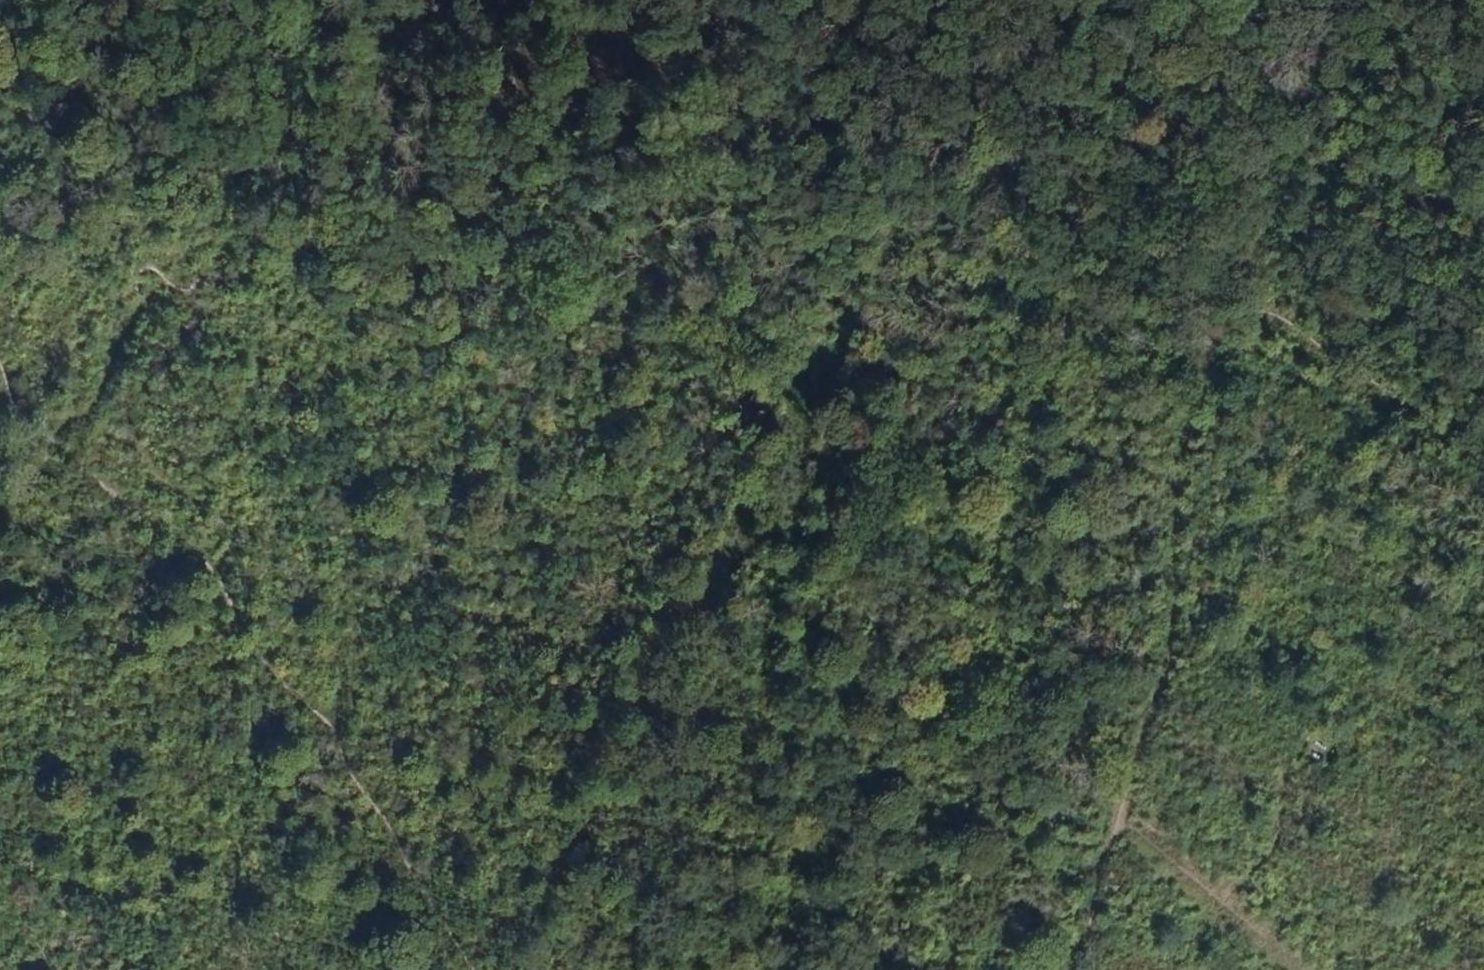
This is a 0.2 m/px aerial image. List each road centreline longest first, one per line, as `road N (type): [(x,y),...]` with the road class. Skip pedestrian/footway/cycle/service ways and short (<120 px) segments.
road 1 (track): [(484,969),(196,547),(55,451),(0,366)]
road 2 (track): [(1073,969),(1173,645),(1181,489),(1196,407),(1226,334),(1263,307)]

